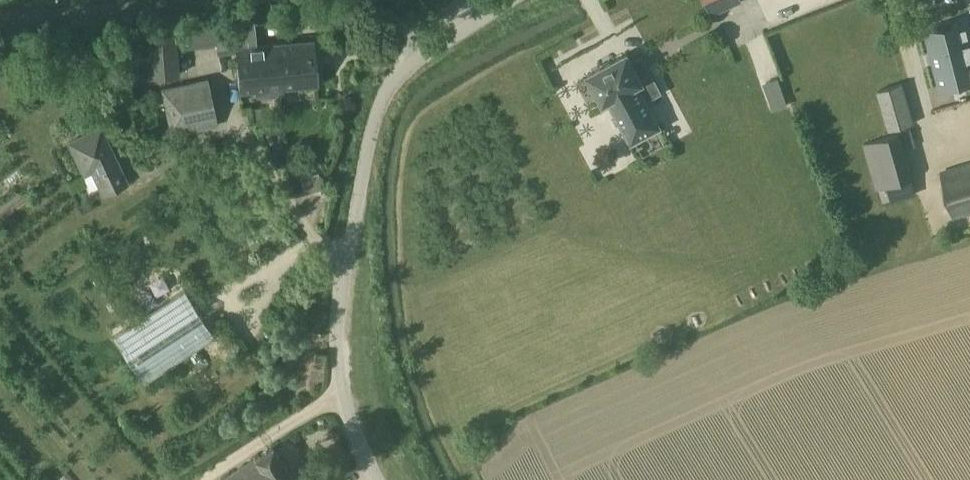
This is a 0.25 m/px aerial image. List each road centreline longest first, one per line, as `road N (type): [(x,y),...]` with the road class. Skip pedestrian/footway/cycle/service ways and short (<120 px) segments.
road 1 (unclassified): [(375,479),(353,435),(336,342),(374,116),(385,91),(424,52),(507,0)]

